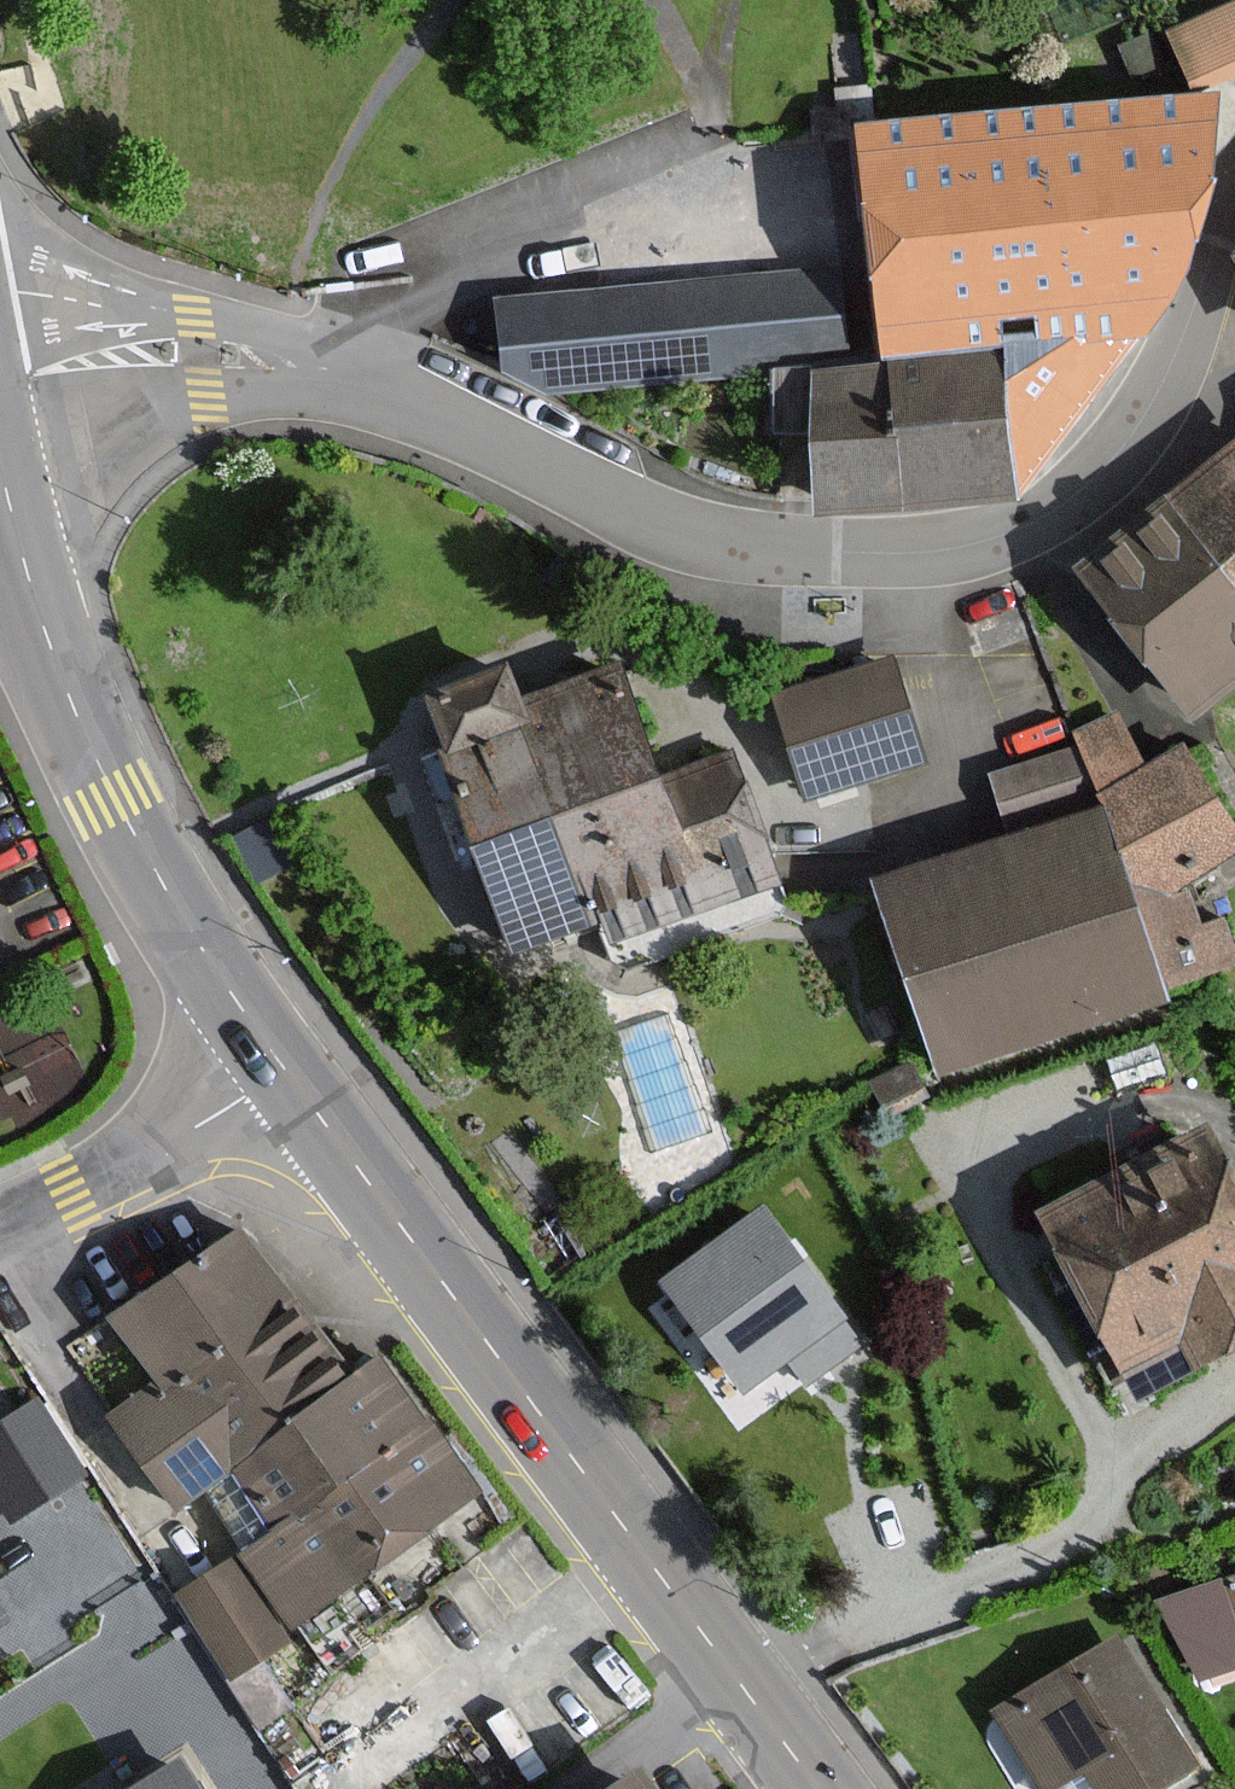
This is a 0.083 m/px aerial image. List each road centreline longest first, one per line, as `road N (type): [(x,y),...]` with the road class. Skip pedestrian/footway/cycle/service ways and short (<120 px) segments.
road 1 (residential): [(1174,356),(1122,450),(1087,483),(1002,536),(945,550),(820,552),(714,538),(639,518),(362,381)]
road 2 (primary): [(280,1079),(500,1359),(747,1697)]
road 3 (primary): [(4,485),(56,672),(106,797),(280,1079)]
road 4 (residential): [(747,1697),(838,1645),(1057,1549),(1082,1533),(1152,1436),(1234,1386)]
road 5 (residential): [(4,485),(163,405),(280,382),(362,381)]
road 6 (residential): [(362,381),(315,356),(181,313),(64,293),(0,293)]
road 7 (residential): [(0,1715),(63,1675),(90,1672),(134,1727),(191,1715),(208,1720),(259,1788)]
road 8 (residential): [(0,1214),(280,1079)]
road 9 (residential): [(1234,185),(1174,356)]
road 10 (residential): [(1234,1149),(1212,1119),(1074,1116)]

